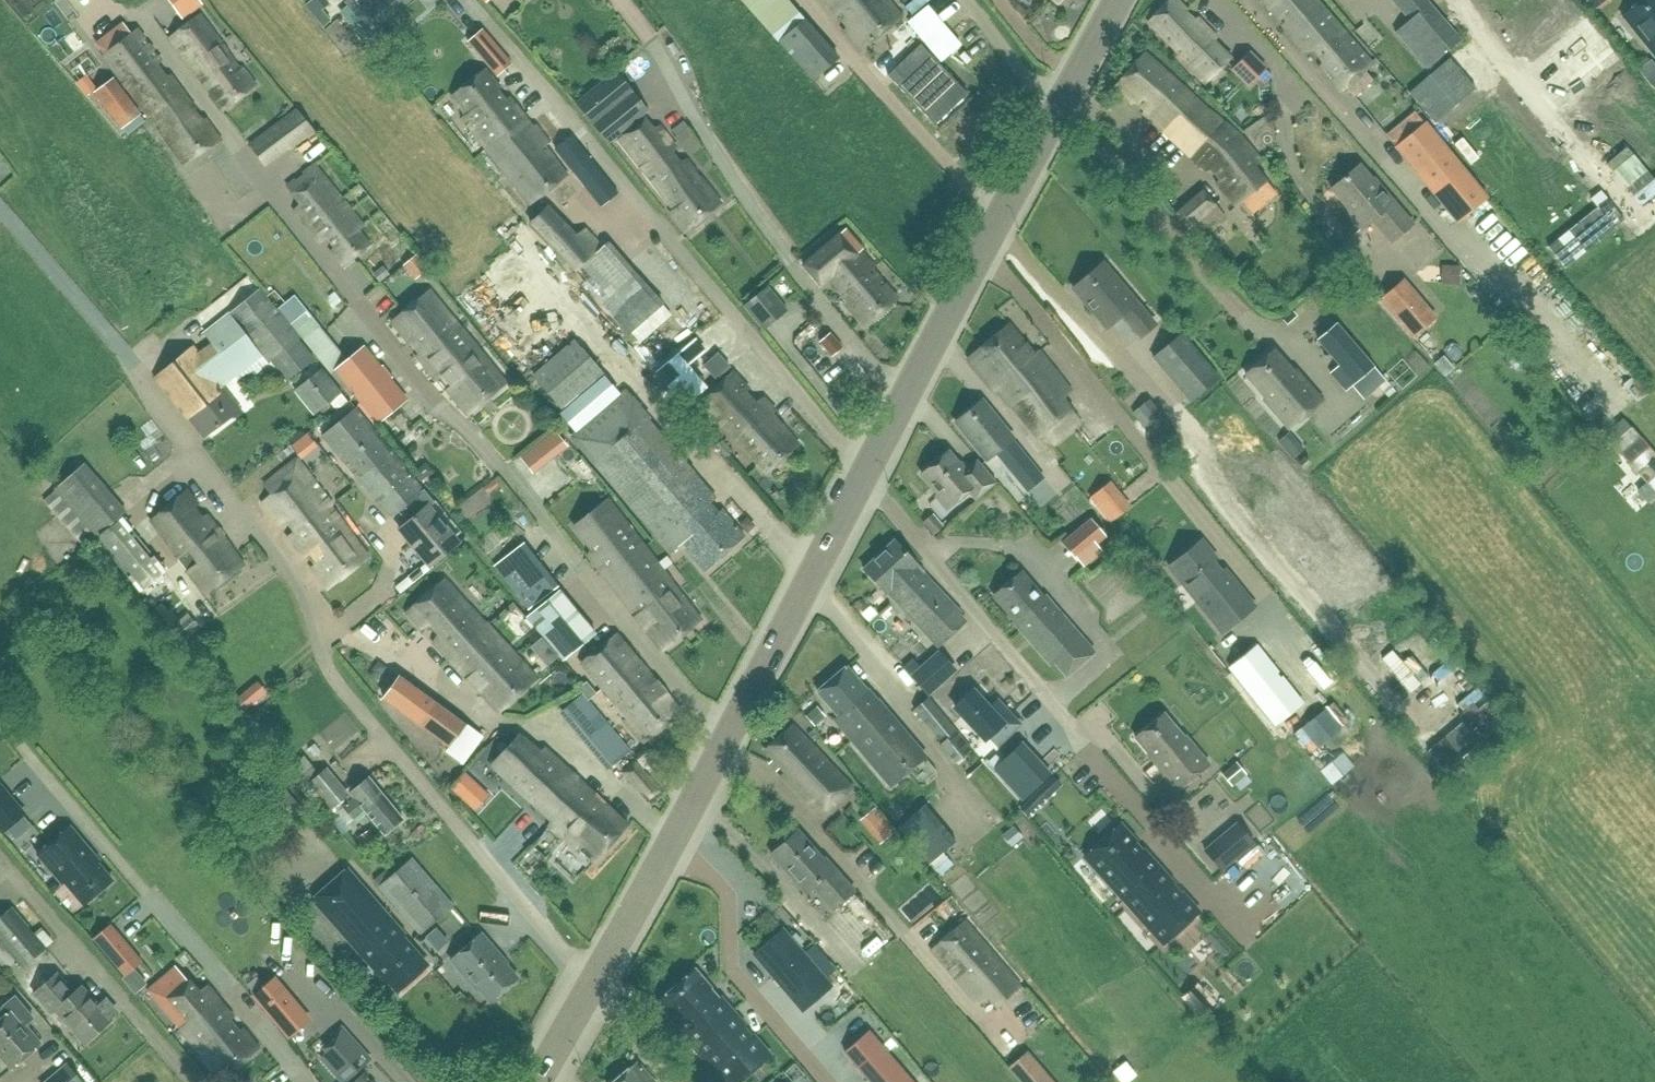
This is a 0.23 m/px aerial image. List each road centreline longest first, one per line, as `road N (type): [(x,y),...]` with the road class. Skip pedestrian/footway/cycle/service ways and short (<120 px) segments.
road 1 (tertiary): [(541,1081),(599,988),(1123,0)]

